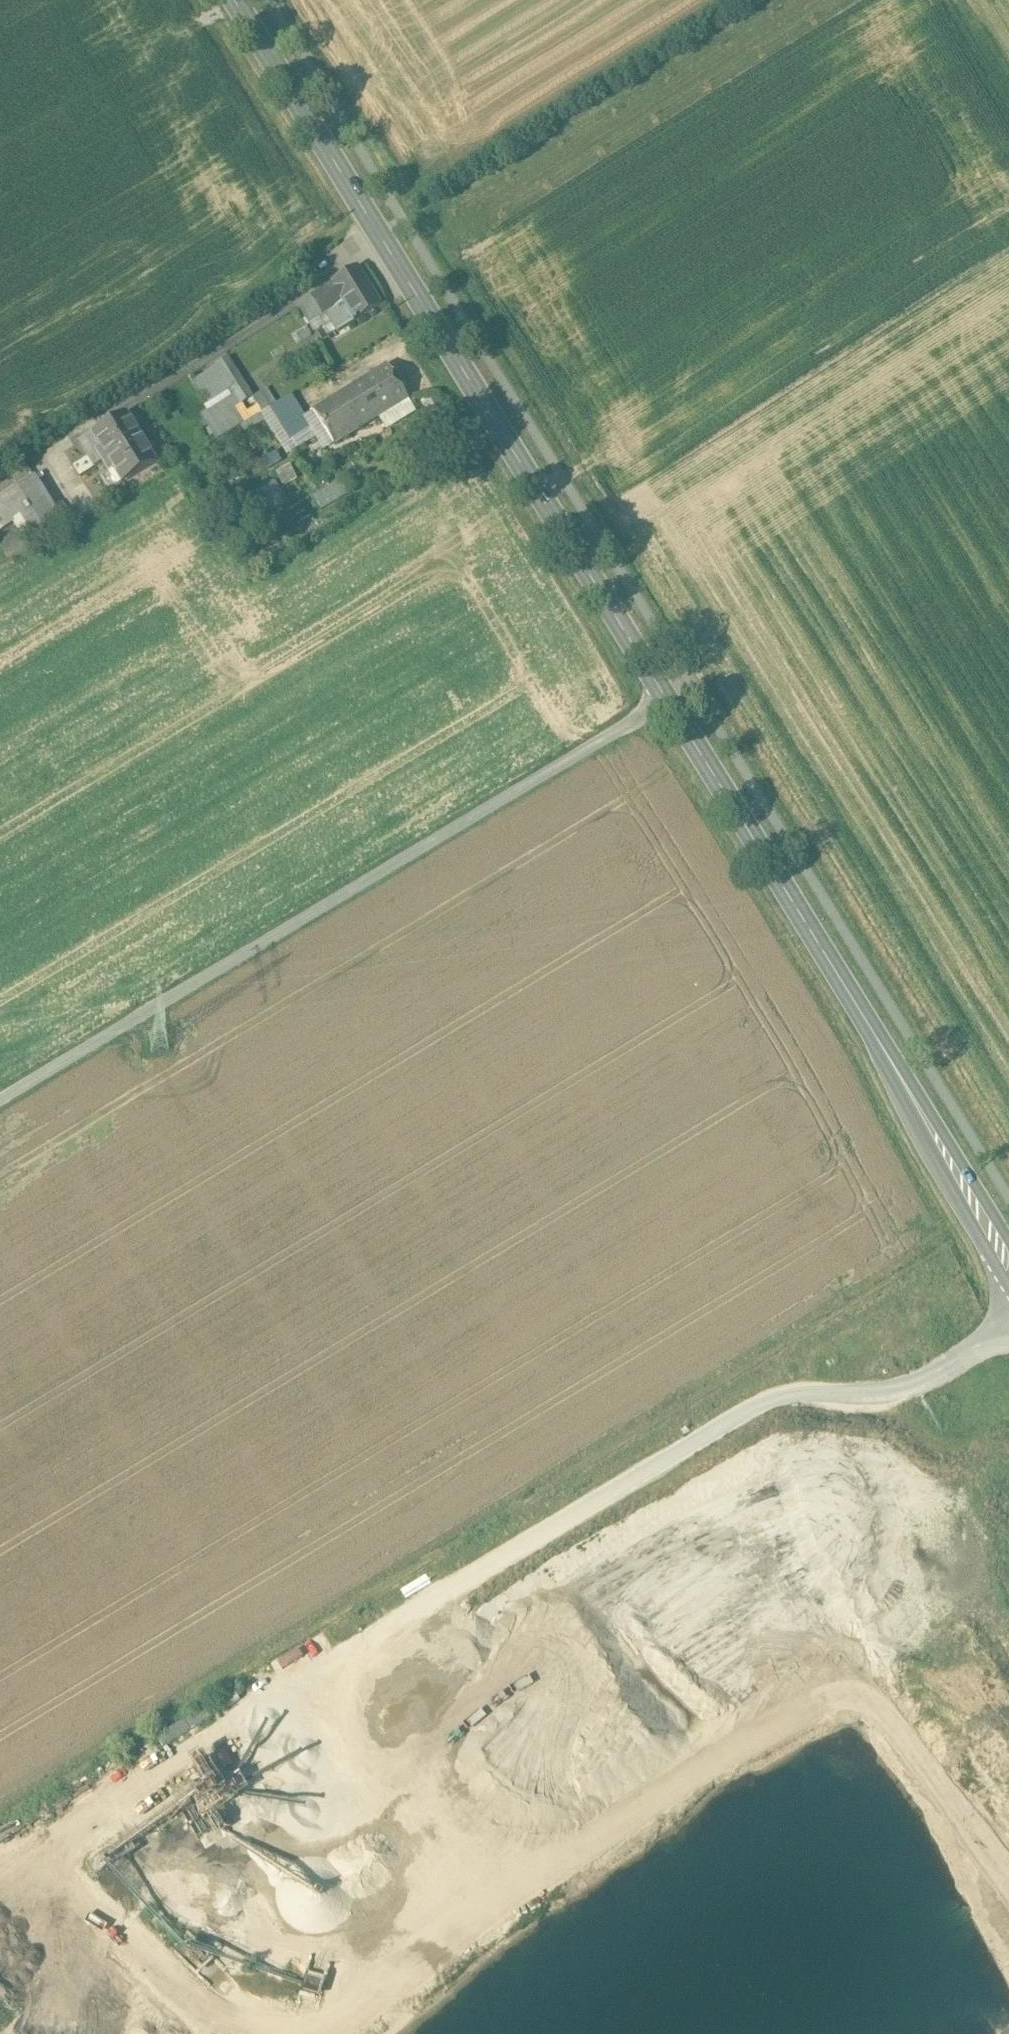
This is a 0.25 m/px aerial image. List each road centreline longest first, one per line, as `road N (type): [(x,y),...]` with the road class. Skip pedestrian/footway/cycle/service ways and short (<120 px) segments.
road 1 (secondary): [(234,0),(672,702)]
road 2 (unclassified): [(672,702),(0,1104)]
road 3 (secondary): [(672,702),(1008,1254)]

